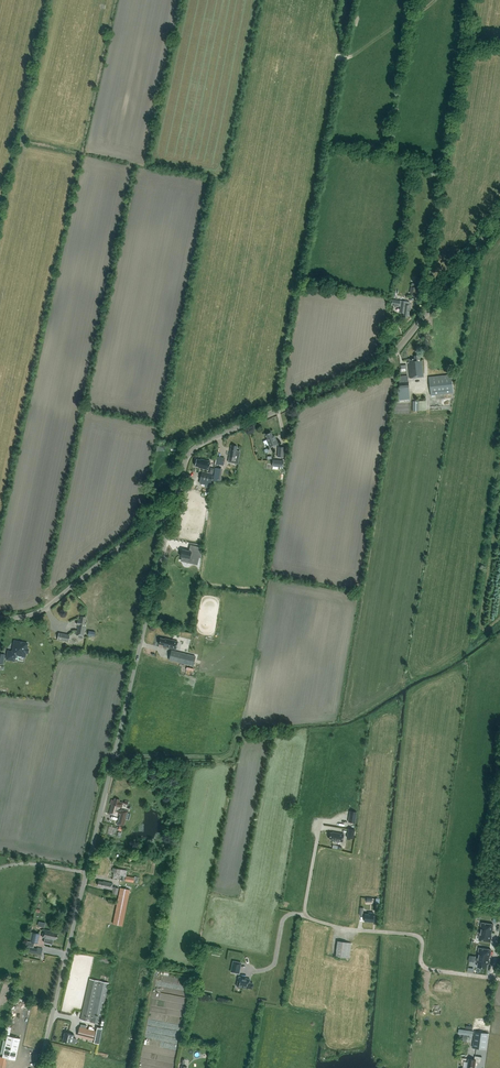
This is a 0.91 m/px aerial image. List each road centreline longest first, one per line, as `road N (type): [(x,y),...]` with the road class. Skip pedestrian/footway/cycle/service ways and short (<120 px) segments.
road 1 (unclassified): [(40,1067),(167,518)]
road 2 (unclassified): [(167,518),(191,452),(389,359),(499,215)]
road 3 (unclassified): [(490,979),(427,970),(418,936),(343,929),(295,913),(283,920),(273,963),(263,971)]
road 4 (unclassified): [(0,619),(44,611),(167,518)]

